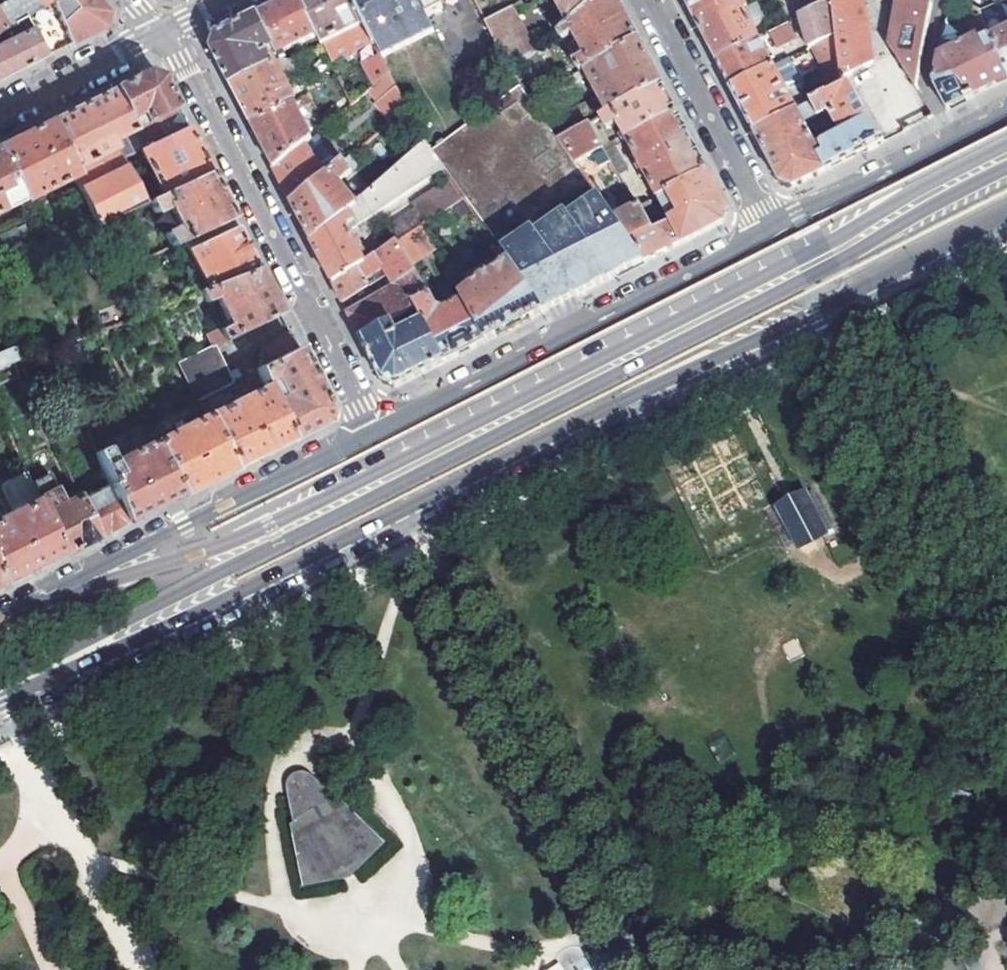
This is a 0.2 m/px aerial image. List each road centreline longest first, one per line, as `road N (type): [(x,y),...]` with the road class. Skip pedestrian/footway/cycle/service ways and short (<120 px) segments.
road 1 (secondary): [(204,594),(242,592),(1006,214)]
road 2 (secondary): [(1006,162),(752,299),(230,554)]
road 3 (residential): [(164,31),(375,432)]
road 4 (residential): [(772,230),(375,432)]
road 5 (residential): [(375,432),(66,592)]
road 6 (residential): [(1006,111),(772,230)]
road 7 (residential): [(772,230),(650,0)]
road 8 (secondary): [(0,696),(204,594)]
road 9 (residential): [(164,31),(0,113)]
road 10 (secondary): [(230,554),(213,551),(66,592)]

